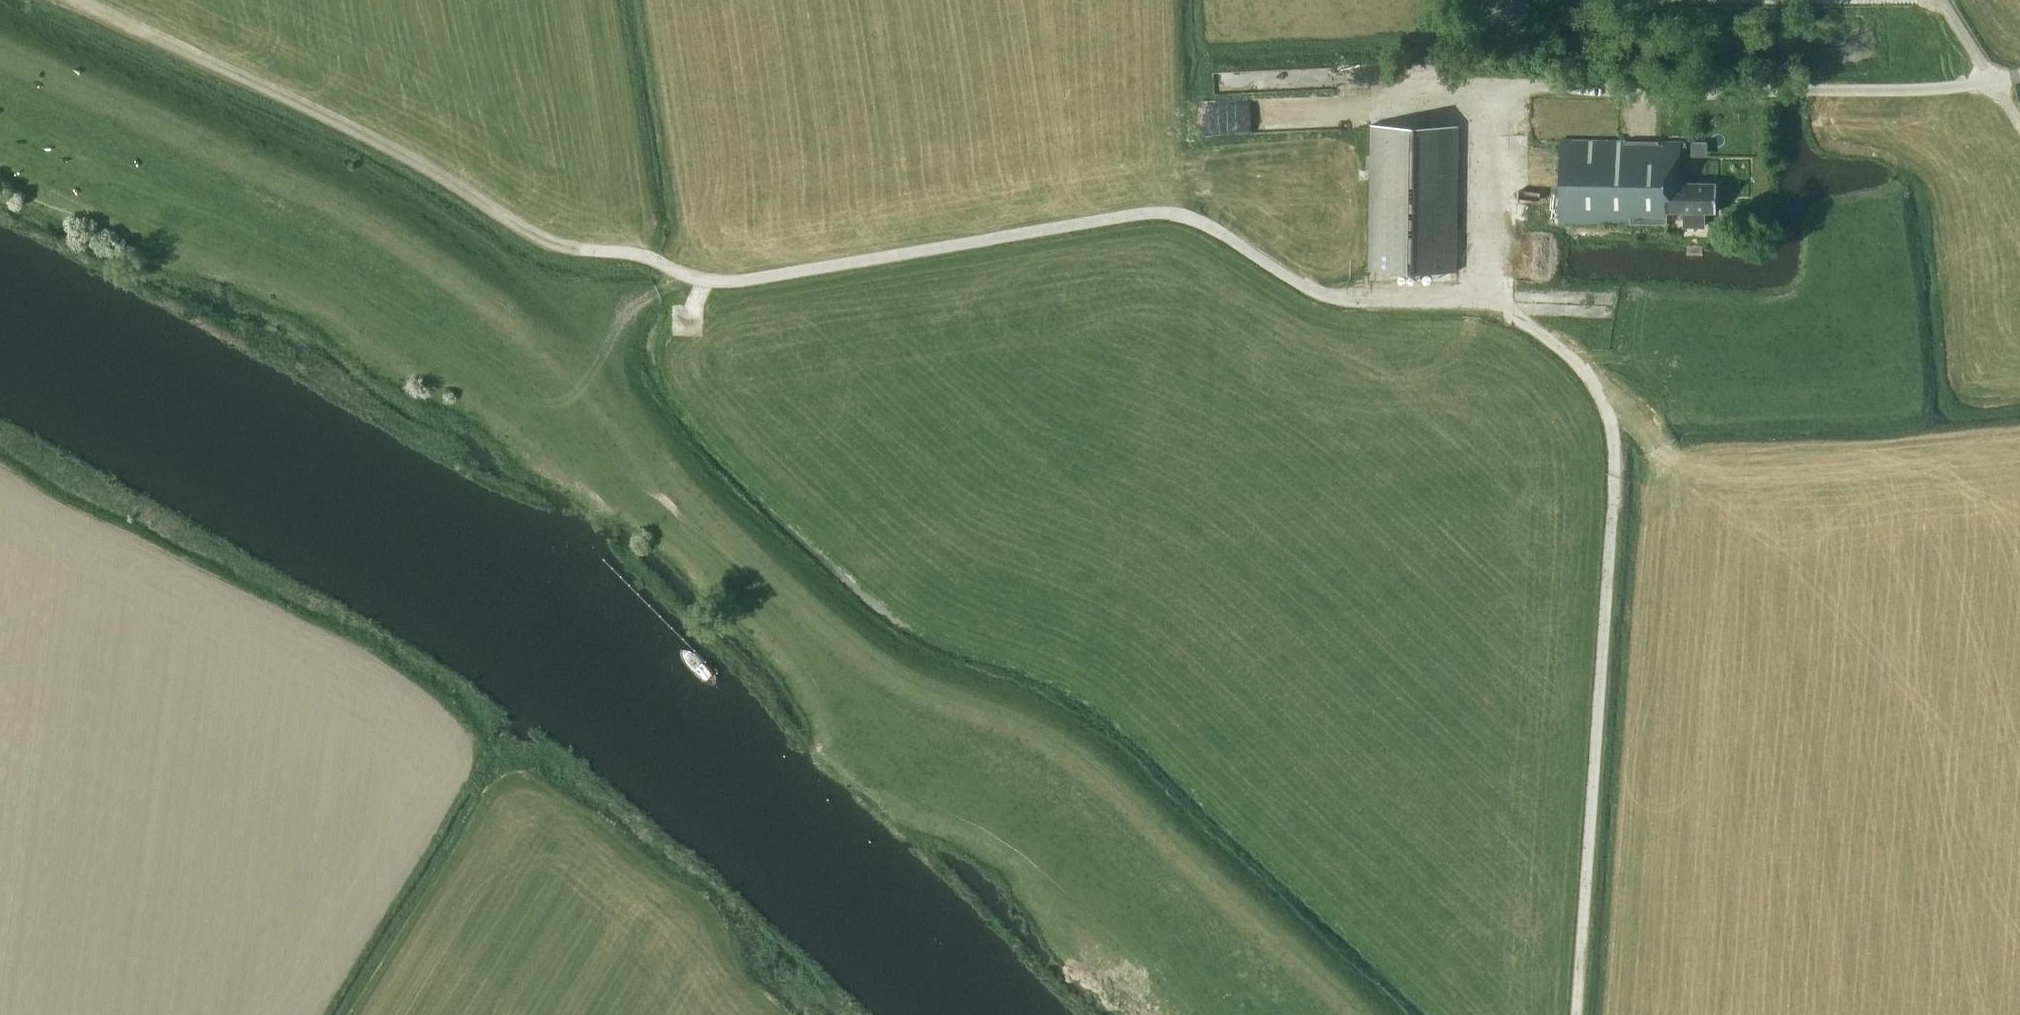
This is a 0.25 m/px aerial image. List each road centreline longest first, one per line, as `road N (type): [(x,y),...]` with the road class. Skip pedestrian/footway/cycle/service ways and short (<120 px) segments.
road 1 (track): [(62,0),(414,165),(546,247),(633,257),(708,283),(1153,215),(1201,226),(1333,301),(1488,300),(1525,324),(1594,395),(1612,441),(1576,1014)]
road 2 (track): [(1664,0),(1883,0)]

